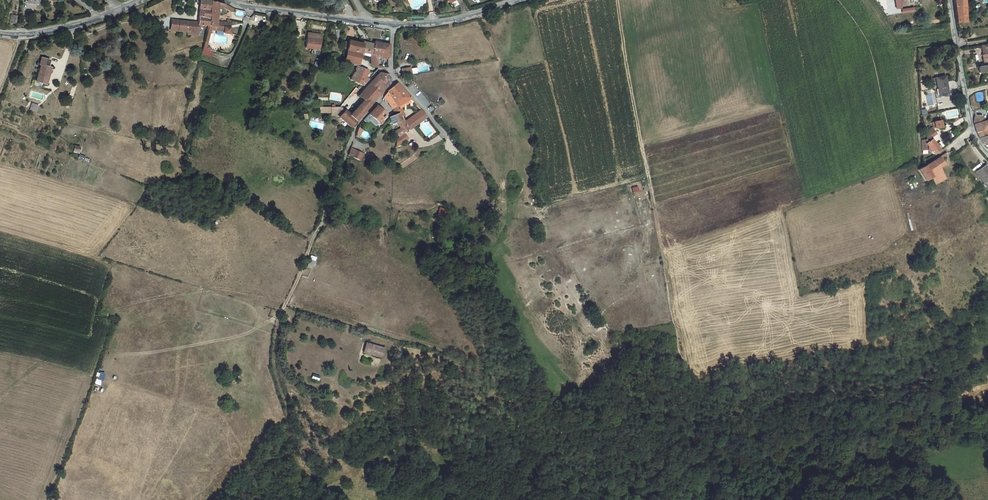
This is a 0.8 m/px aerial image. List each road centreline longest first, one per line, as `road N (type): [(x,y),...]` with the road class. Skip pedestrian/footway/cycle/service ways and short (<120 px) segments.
road 1 (track): [(350,142),(282,309)]
road 2 (unclassified): [(947,0),(970,133),(987,157)]
road 3 (unclassified): [(223,0),(254,14),(367,26)]
road 4 (unclassified): [(394,27),(461,21),(525,0)]

